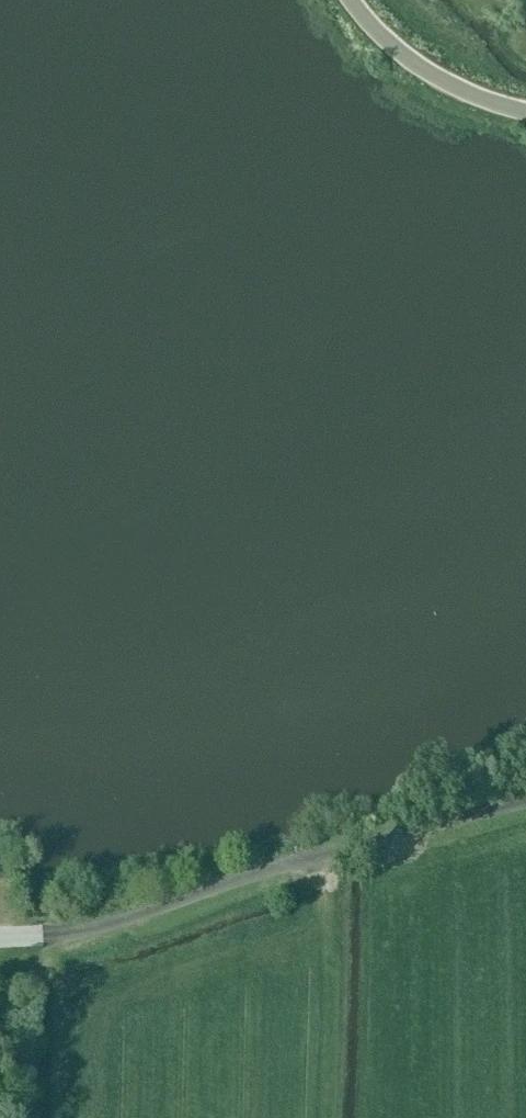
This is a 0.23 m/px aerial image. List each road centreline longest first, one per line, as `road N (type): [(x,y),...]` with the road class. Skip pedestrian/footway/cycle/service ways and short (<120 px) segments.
road 1 (track): [(525,803),(218,885),(52,940),(0,940)]
road 2 (tertiary): [(351,0),(424,72),(525,112)]

